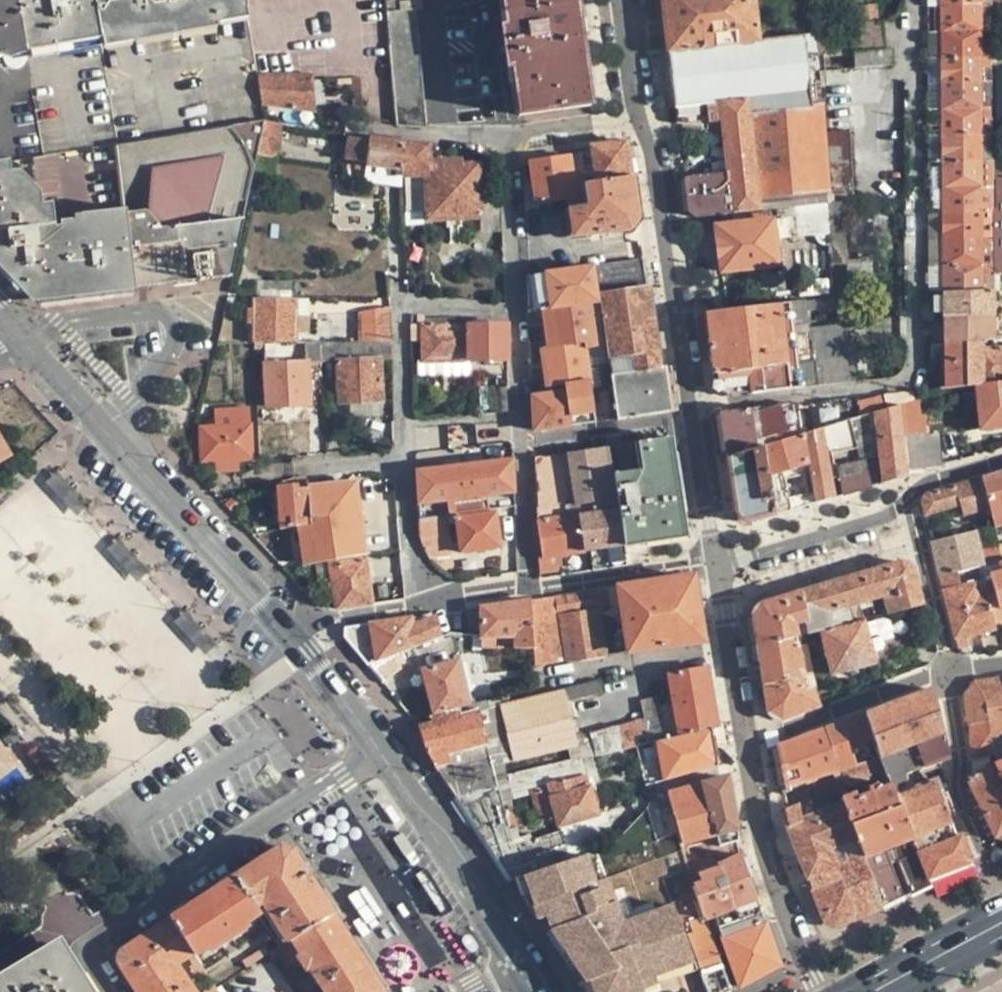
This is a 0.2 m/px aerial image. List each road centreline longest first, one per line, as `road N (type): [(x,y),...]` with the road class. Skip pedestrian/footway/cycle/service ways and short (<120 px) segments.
road 1 (residential): [(918,0),(926,385),(691,409)]
road 2 (residential): [(812,991),(761,847),(715,562)]
road 3 (residential): [(387,756),(94,953),(116,991)]
road 4 (secondary): [(21,344),(283,629)]
road 5 (residential): [(715,562),(885,515),(924,483),(1001,458)]
road 6 (residential): [(636,110),(691,409)]
road 7 (residential): [(636,110),(509,135),(512,307)]
road 8 (secondary): [(387,756),(525,958)]
road 9 (residential): [(405,437),(401,307),(512,307)]
road 10 (residential): [(715,562),(520,590)]
road 11 (secondary): [(283,629),(387,756)]
road 12 (residential): [(519,432),(520,590)]
road 13 (residential): [(691,409),(715,562)]
road 14 (primary): [(1001,923),(874,991)]
road 15 (residential): [(421,605),(404,464)]
road 16 (residential): [(421,605),(283,629)]
road 17 (residential): [(512,307),(519,432)]

